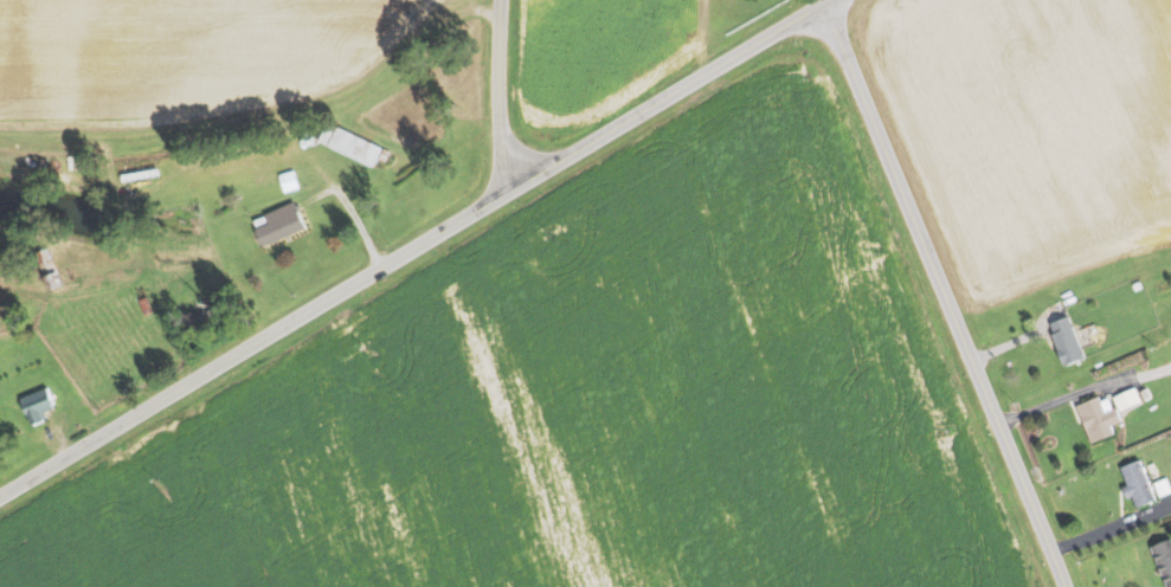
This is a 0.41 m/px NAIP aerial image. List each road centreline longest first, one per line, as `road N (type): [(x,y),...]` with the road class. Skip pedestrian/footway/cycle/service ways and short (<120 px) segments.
road 1 (residential): [(0,499),(834,0)]
road 2 (residential): [(1066,586),(825,6)]
road 3 (residential): [(521,188),(496,128),(497,0)]

